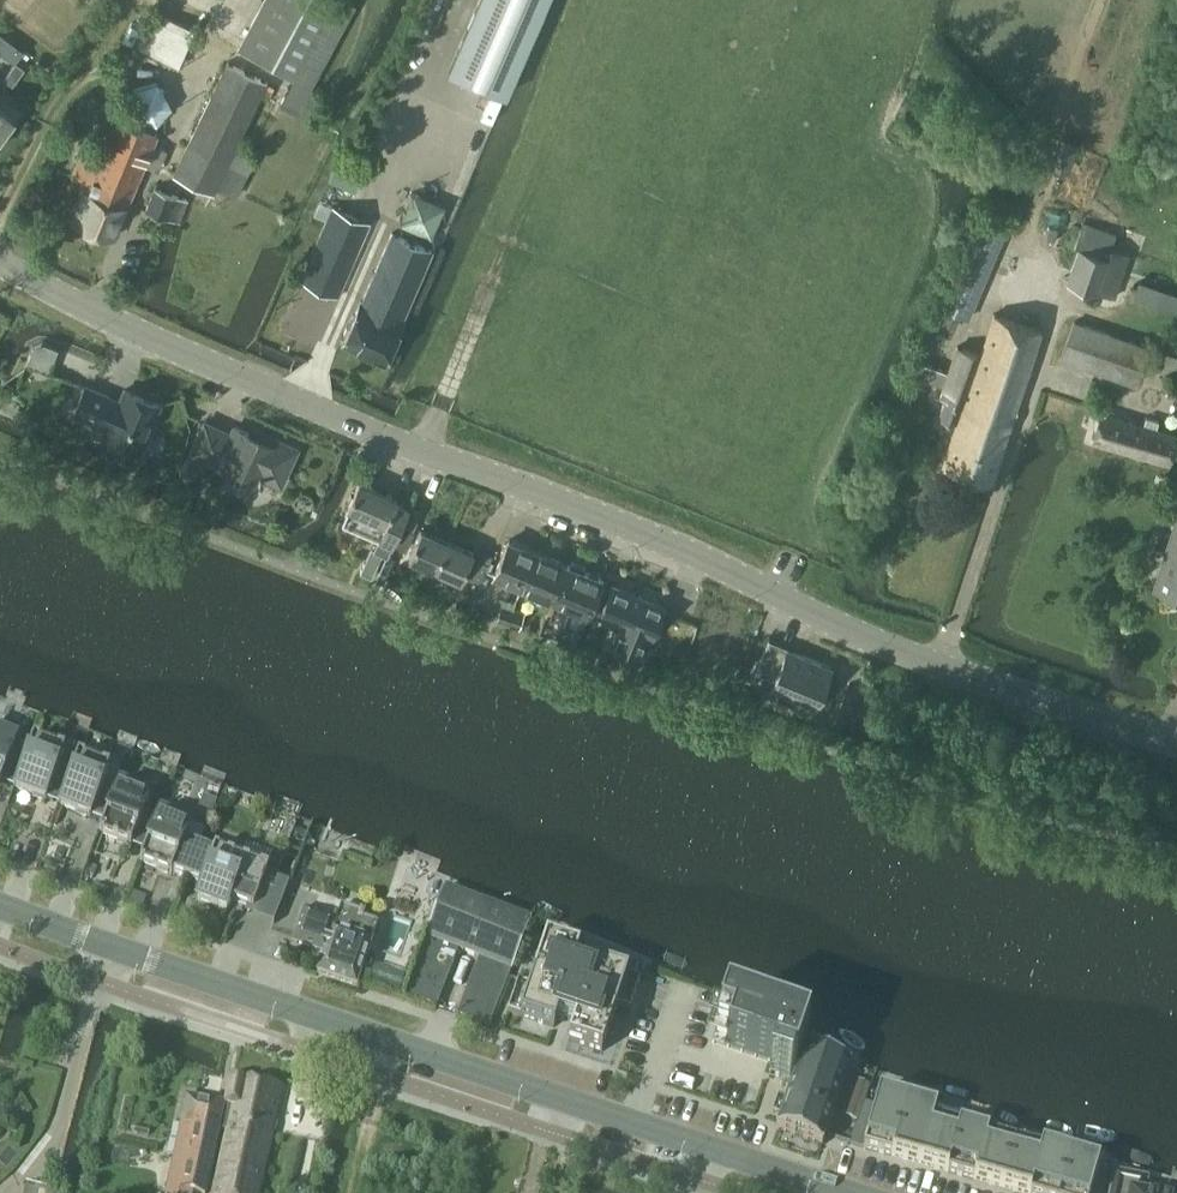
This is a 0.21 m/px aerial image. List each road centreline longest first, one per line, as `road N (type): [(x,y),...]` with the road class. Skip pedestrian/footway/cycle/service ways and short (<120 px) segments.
road 1 (tertiary): [(1176,740),(882,644),(711,560),(258,383),(0,263)]
road 2 (tertiary): [(850,1192),(110,950),(0,905)]

